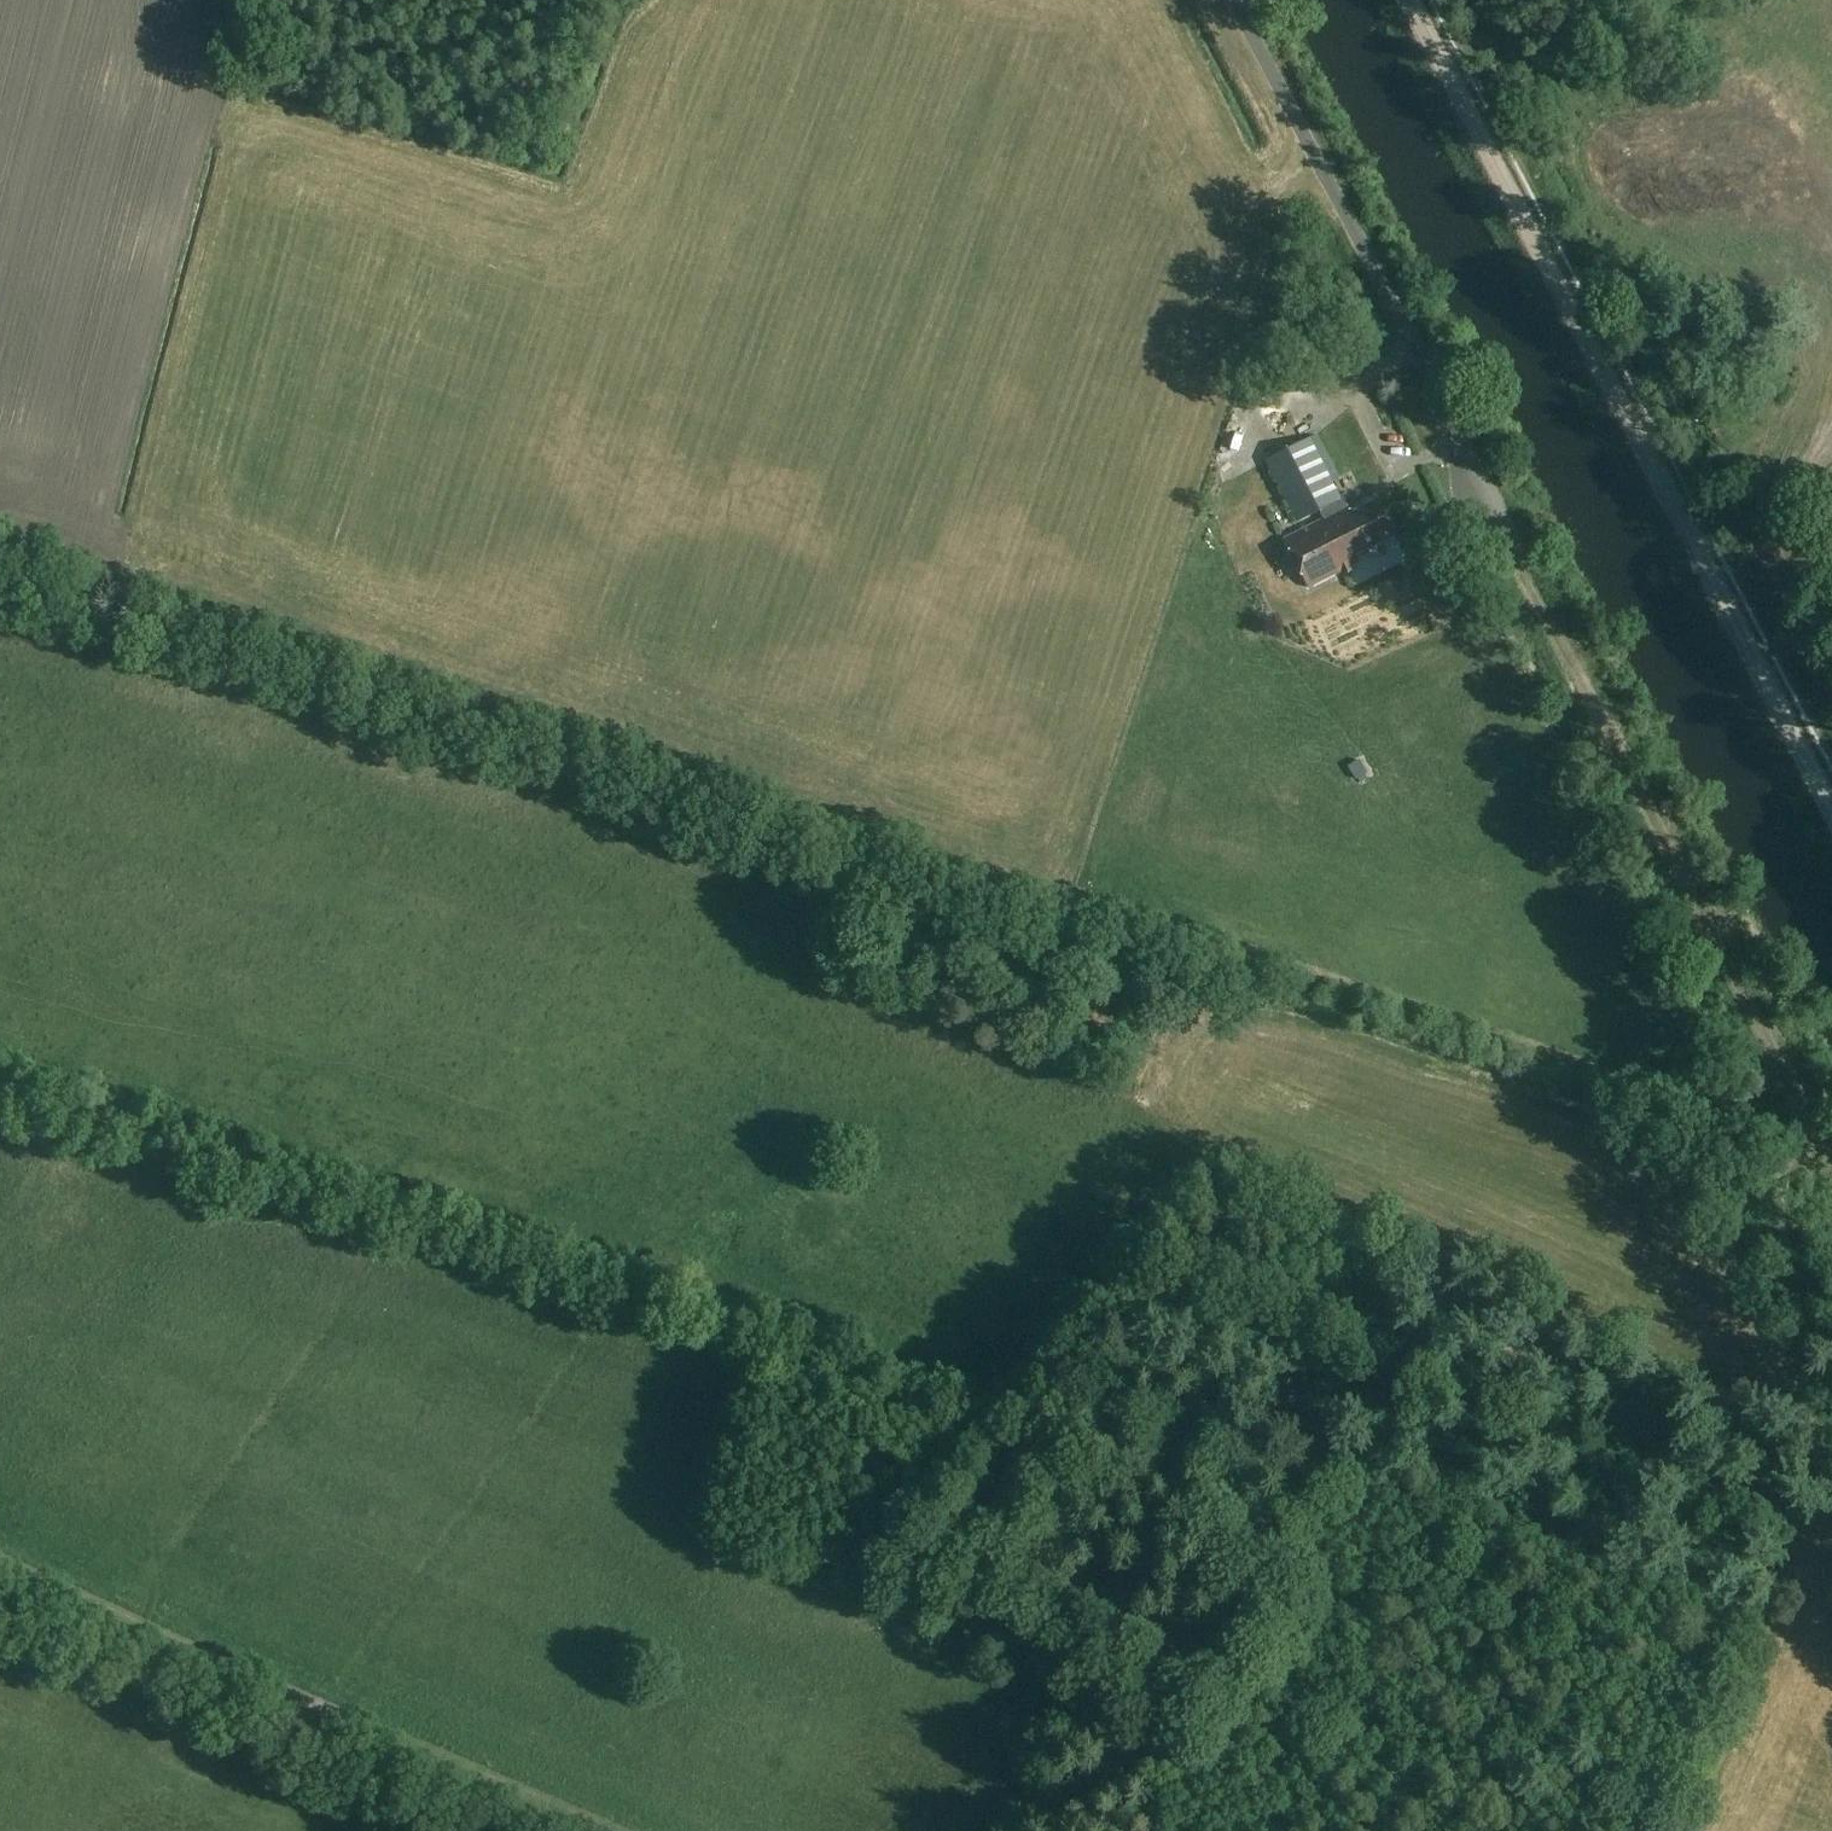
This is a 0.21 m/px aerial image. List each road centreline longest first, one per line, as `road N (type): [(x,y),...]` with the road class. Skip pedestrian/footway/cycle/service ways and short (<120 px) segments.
road 1 (track): [(1831,803),(1415,0)]
road 2 (unclassified): [(1540,613),(1232,0)]
road 3 (track): [(0,1575),(574,1830)]

